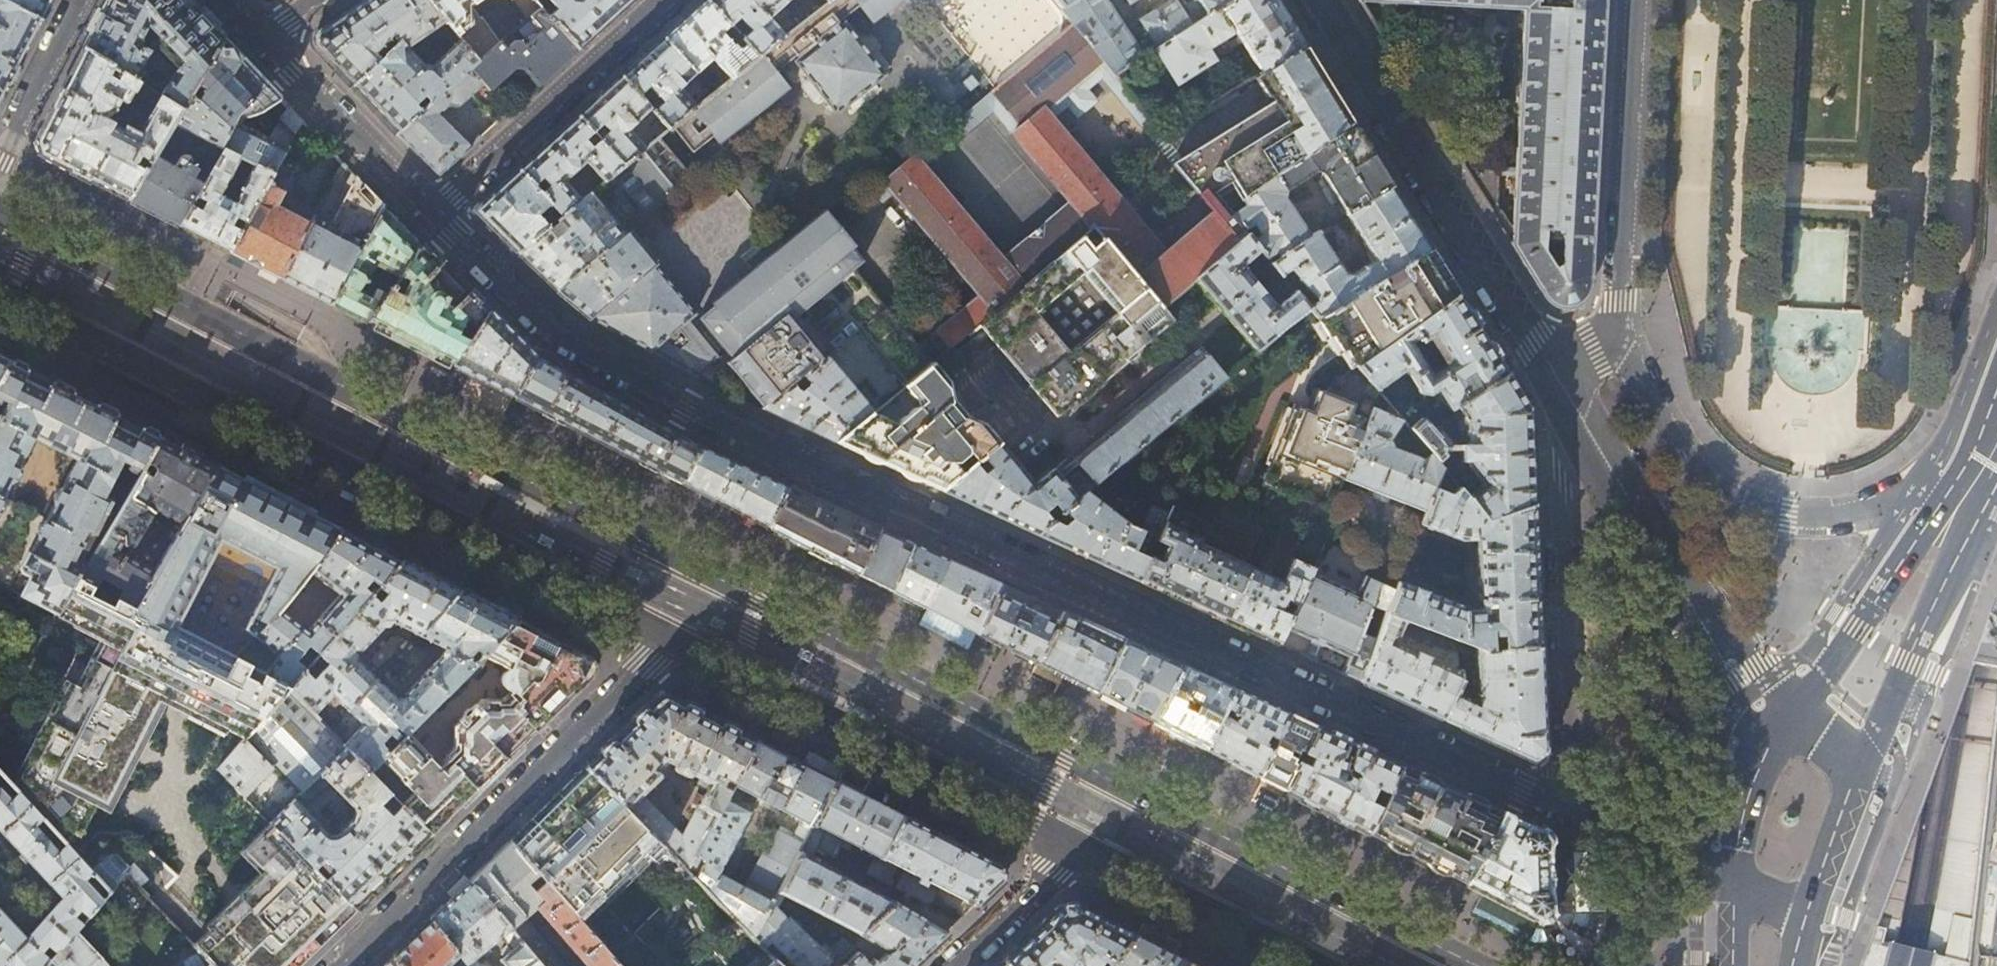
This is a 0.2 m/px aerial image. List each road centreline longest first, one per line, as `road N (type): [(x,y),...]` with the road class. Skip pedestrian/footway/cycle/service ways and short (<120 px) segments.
road 1 (primary): [(1470,965),(0,212)]
road 2 (residential): [(434,216),(552,334),(762,444),(1572,813)]
road 3 (primary): [(0,296),(671,641)]
road 4 (residential): [(671,641),(340,965)]
road 5 (primary): [(671,641),(1073,847)]
road 6 (tertiary): [(1321,0),(1557,377)]
road 7 (residential): [(1572,813),(1557,377)]
road 8 (unclassified): [(1953,483),(1828,516),(1756,505),(1687,458),(1616,343)]
road 9 (tertiary): [(1557,377),(1744,674),(1785,722)]
road 10 (residential): [(1635,0),(1616,343)]
road 11 (primary): [(1858,775),(1990,466)]
road 12 (residential): [(434,216),(669,0)]
road 13 (primary): [(1953,483),(1785,722)]
road 14 (primary): [(1073,847),(1309,965)]
road 15 (residential): [(262,38),(434,216)]
road 16 (residential): [(82,0),(0,166)]
road 17 (residential): [(1572,813),(1729,878)]
road 18 (residential): [(951,965),(1073,847)]
road 19 (primary): [(1785,722),(1749,798),(1729,878)]
road 20 (primary): [(1809,917),(1858,775)]

